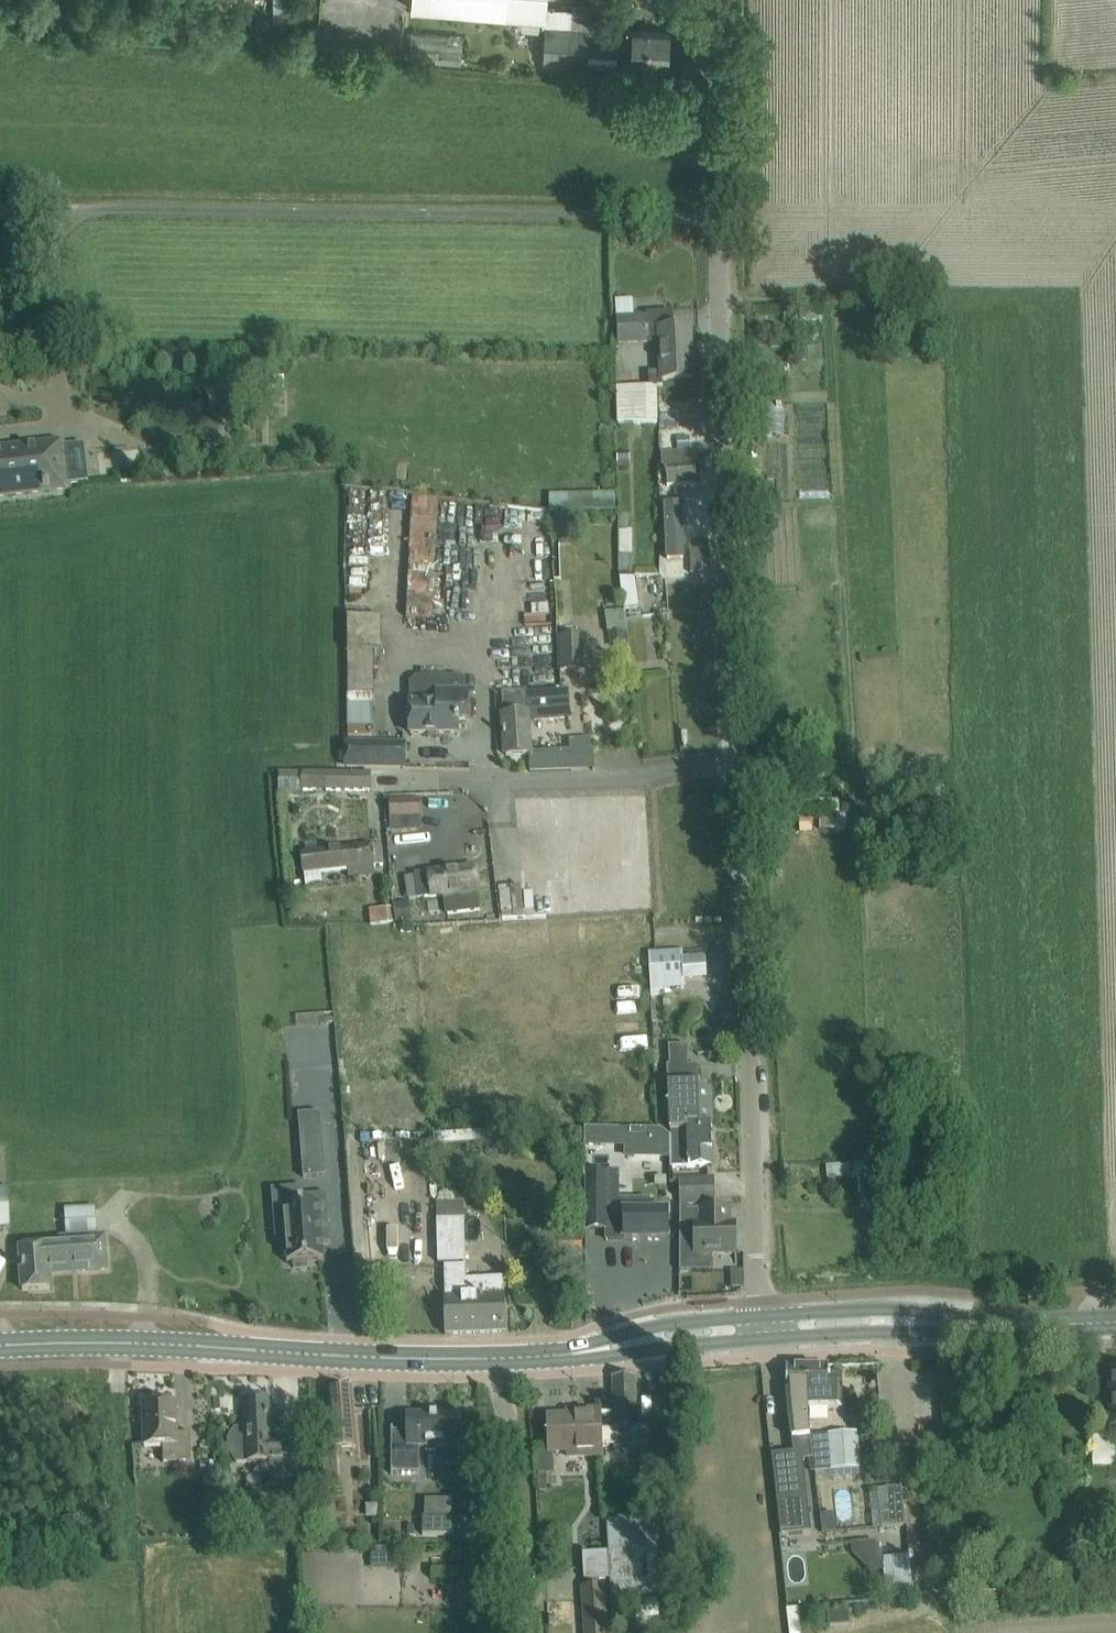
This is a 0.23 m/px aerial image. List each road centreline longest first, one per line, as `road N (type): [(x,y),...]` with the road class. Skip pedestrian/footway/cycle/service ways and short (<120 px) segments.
road 1 (unclassified): [(719,218),(102,209),(85,212),(57,234),(52,288)]
road 2 (tertiary): [(761,1317),(737,761)]
road 3 (tertiary): [(737,761),(719,218)]
road 4 (secondary): [(0,1346),(505,1358)]
road 5 (unclassified): [(737,761),(644,778),(399,782)]
road 6 (unclassified): [(522,1632),(505,1358)]
road 7 (secondary): [(996,1325),(916,1311),(761,1317)]
road 8 (secondary): [(761,1340),(996,1325)]
road 9 (tertiary): [(719,218),(718,0)]
road 10 (secondary): [(761,1317),(666,1324),(567,1354)]
road 11 (secondary): [(567,1354),(761,1340)]
road 12 (secondary): [(996,1325),(1115,1321)]

